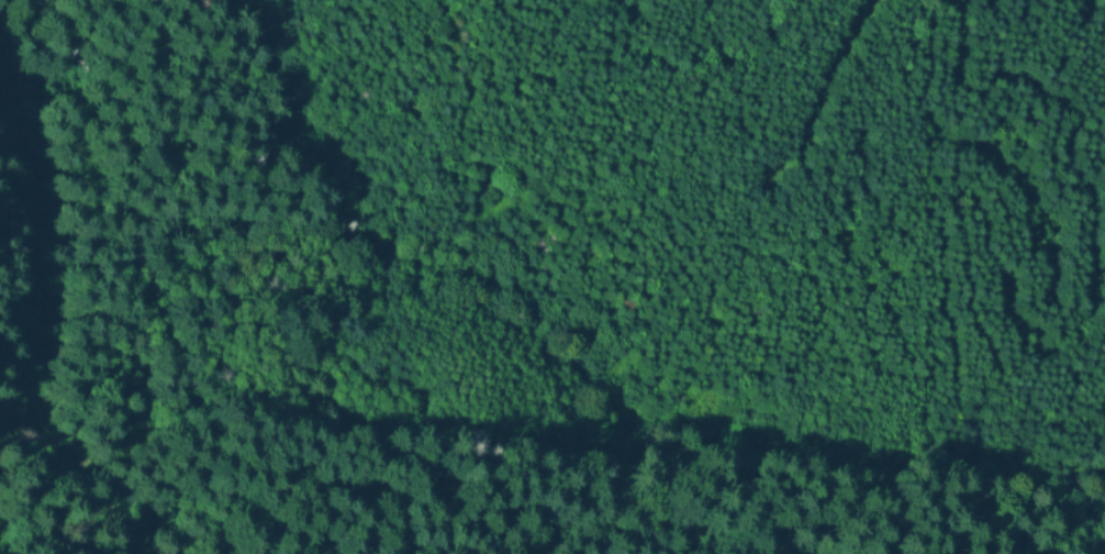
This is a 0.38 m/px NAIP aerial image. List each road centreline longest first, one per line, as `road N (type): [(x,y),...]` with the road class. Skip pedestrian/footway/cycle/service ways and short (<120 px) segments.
road 1 (track): [(882,0),(869,9),(814,128),(770,189)]

